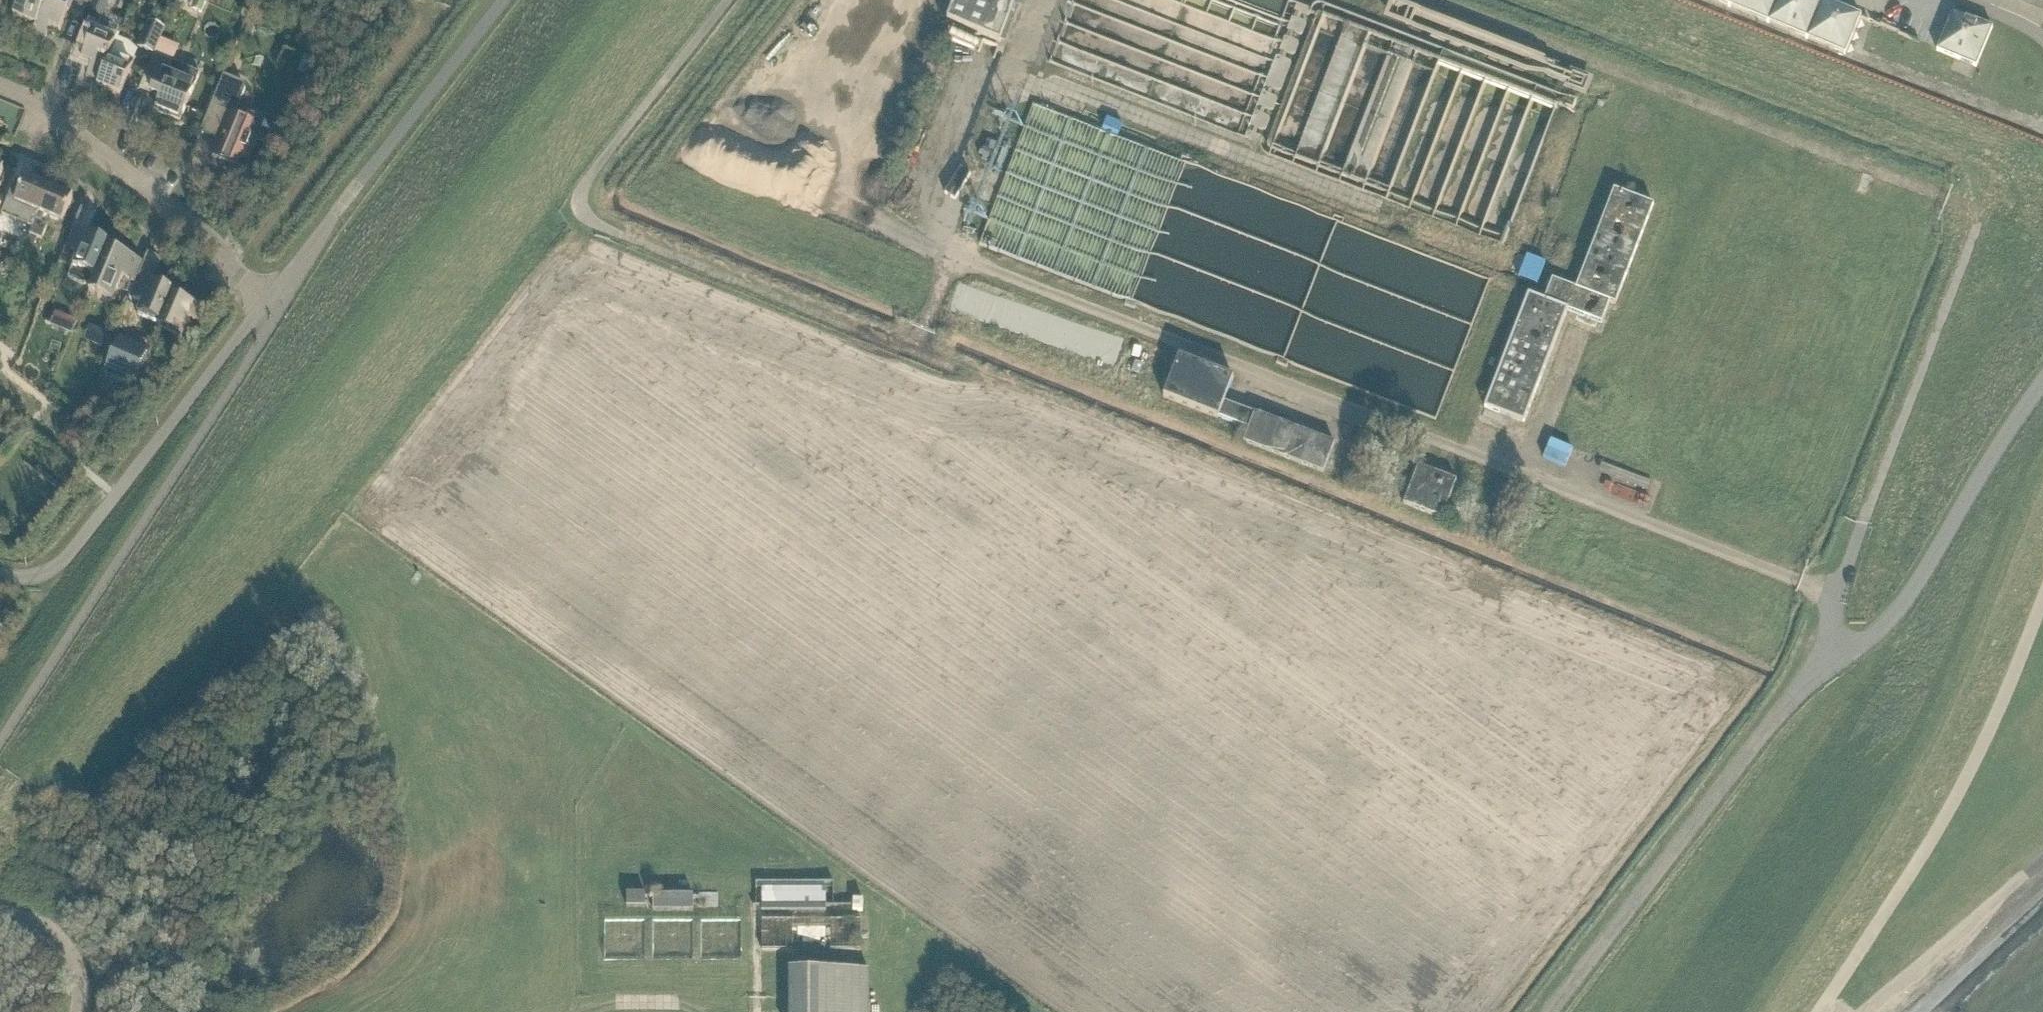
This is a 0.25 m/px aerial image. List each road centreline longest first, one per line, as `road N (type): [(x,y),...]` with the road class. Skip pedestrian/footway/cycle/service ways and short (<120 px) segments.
road 1 (unclassified): [(1550,1011),(1800,693),(1817,659),(1871,638),(1919,578),(2042,381)]
road 2 (unclassified): [(0,740),(280,306)]
road 3 (residential): [(0,579),(32,582),(59,569),(252,322),(280,306)]
road 4 (unclassified): [(280,306),(348,199),(506,0)]
road 5 (residential): [(0,88),(41,104),(280,306)]

